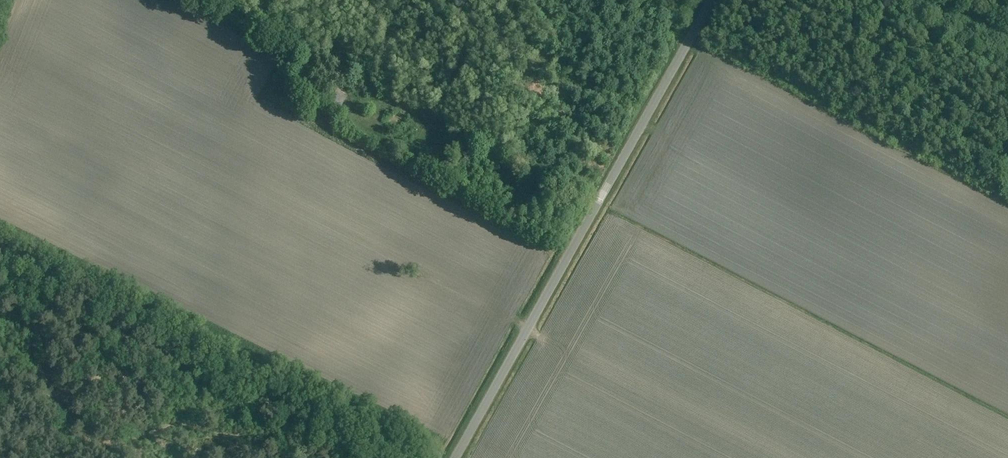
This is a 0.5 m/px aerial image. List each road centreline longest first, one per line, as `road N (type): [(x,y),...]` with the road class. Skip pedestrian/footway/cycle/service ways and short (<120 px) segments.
road 1 (tertiary): [(455,457),(711,0)]
road 2 (track): [(577,239),(555,222),(546,182),(400,105),(364,101)]
road 3 (track): [(1007,76),(867,0)]

